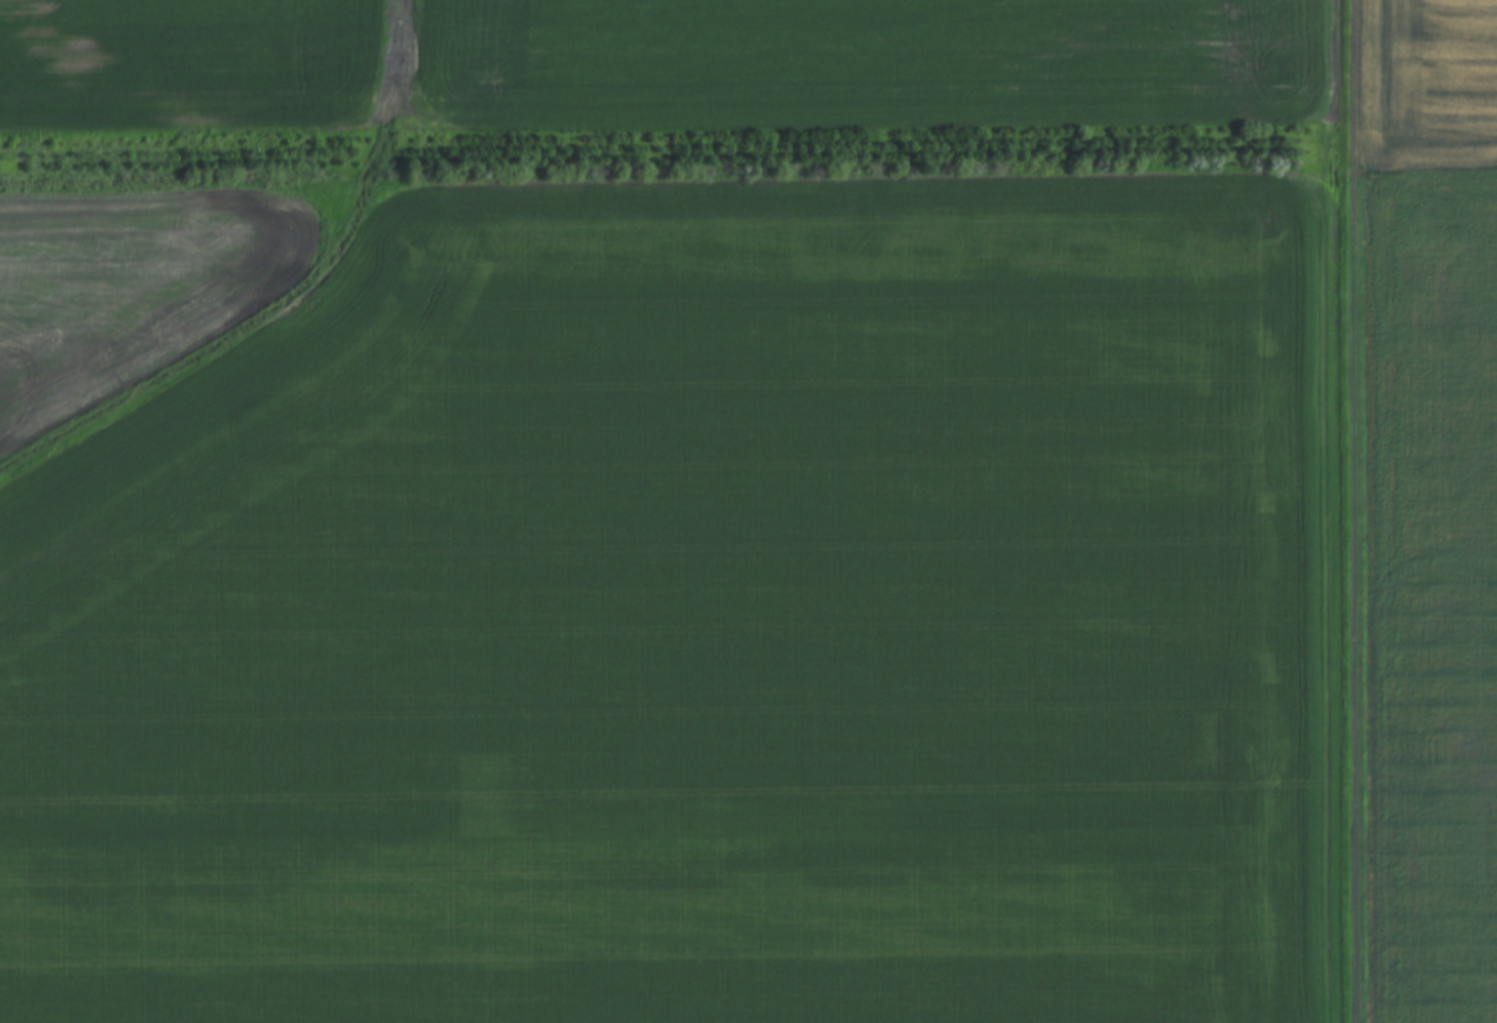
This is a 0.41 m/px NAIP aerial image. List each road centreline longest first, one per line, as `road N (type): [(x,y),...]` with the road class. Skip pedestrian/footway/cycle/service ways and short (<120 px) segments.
road 1 (track): [(1362,1022),(1358,0)]

